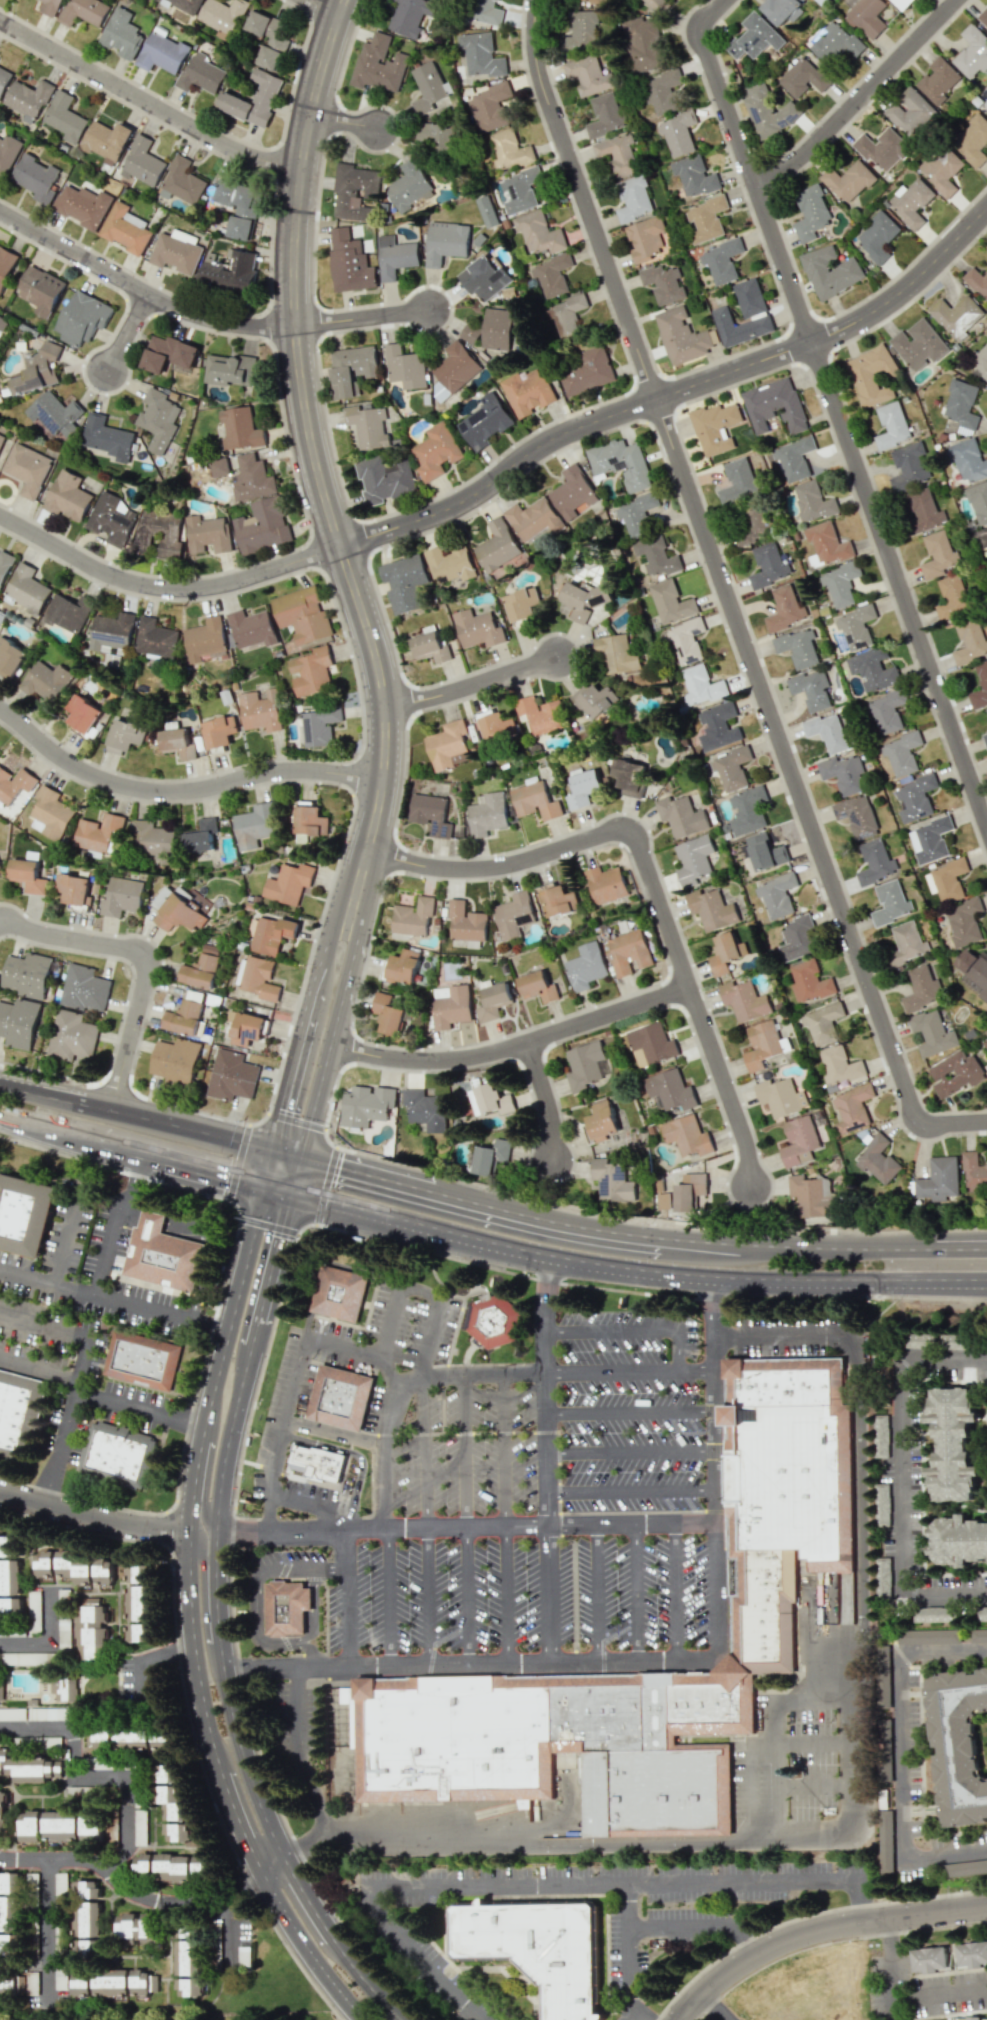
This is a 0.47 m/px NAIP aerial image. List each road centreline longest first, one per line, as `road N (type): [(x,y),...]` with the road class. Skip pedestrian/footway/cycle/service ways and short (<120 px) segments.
road 1 (residential): [(538,0),(534,43),(543,89),(922,1128)]
road 2 (tertiary): [(344,0),(303,167),(296,325),(309,433),(383,707),(377,822),(353,898)]
road 3 (residential): [(726,0),(697,29),(986,819)]
road 4 (residential): [(986,208),(912,282),(858,320),(596,421),(444,511),(342,546)]
road 5 (secondary): [(986,1238),(761,1240),(660,1232),(275,1148)]
road 6 (secondary): [(289,1197),(542,1255),(645,1269),(971,1280)]
road 7 (tertiary): [(264,1191),(197,1461),(185,1582),(193,1672),(217,1773)]
road 8 (residential): [(370,848),(481,866),(617,828),(635,838),(691,987)]
road 9 (residential): [(0,709),(66,762),(135,789),(185,791),(294,771),(383,781)]
road 10 (residential): [(691,987),(465,1058),(401,1058),(329,1045)]
road 11 (residential): [(0,514),(104,571),(170,587),(238,579),(342,546)]
road 12 (residential): [(303,167),(227,147),(0,22)]
road 13 (residential): [(681,2019),(736,1968),(809,1933),(986,1909)]
road 14 (tertiary): [(281,1853),(253,1788),(225,1683),(215,1533)]
road 15 (residential): [(0,210),(176,304),(231,320),(296,325)]
road 16 (residential): [(0,923),(140,951),(147,965),(111,1111)]
road 17 (tertiary): [(289,1197),(354,948),(353,898)]
road 18 (secondary): [(275,1148),(0,1085)]
road 19 (residential): [(959,0),(811,150),(755,185)]
road 20 (residential): [(691,987),(747,1140),(754,1184)]
road 21 (residential): [(0,1492),(190,1531)]
road 22 (tertiary): [(215,1533),(251,1346)]
road 23 (residential): [(383,707),(442,697),(560,658)]
road 24 (tertiary): [(259,1870),(360,2019)]
road 25 (secondary): [(96,1142),(264,1191)]
road 26 (tertiary): [(211,1398),(202,1517),(215,1533)]
road 27 (residential): [(296,325),(430,311)]
road 28 (tertiary): [(310,1018),(275,1148)]
road 29 (tertiary): [(257,1324),(289,1197)]
road 30 (tertiary): [(220,1651),(207,1635),(201,1544),(190,1531)]
road 31 (residential): [(528,1042),(551,1110),(556,1159)]

